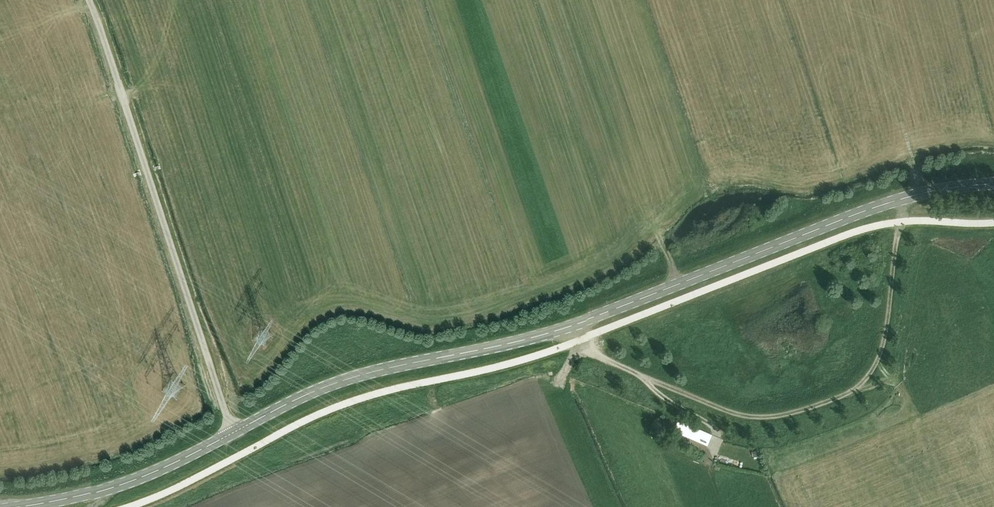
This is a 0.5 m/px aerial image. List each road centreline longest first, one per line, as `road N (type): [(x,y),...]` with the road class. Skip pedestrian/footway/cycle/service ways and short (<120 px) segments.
road 1 (secondary): [(231,431),(347,376),(567,326),(883,204),(993,181)]
road 2 (track): [(576,340),(596,356),(748,416),(832,401),(864,379),(885,338),(901,221)]
road 3 (unclassified): [(231,431),(89,0)]
road 4 (secondary): [(13,506),(124,481),(231,431)]

